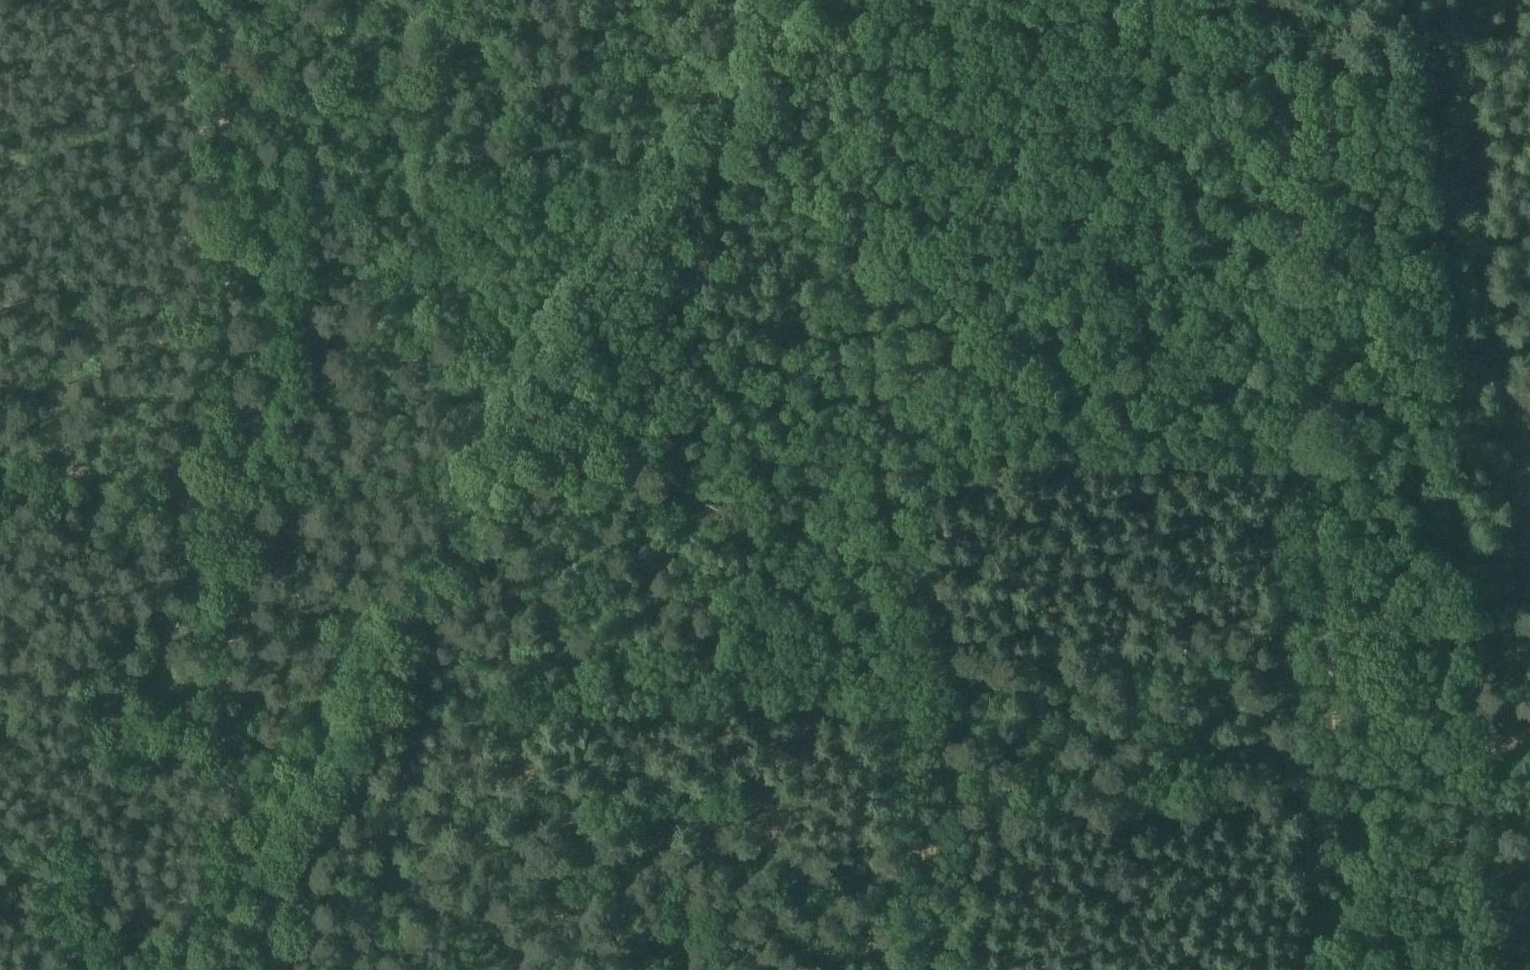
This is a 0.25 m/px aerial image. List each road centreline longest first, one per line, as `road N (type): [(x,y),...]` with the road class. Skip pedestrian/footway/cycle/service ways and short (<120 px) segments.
road 1 (track): [(814,0),(264,839)]
road 2 (track): [(937,969),(845,0)]
road 3 (track): [(233,883),(223,0)]

